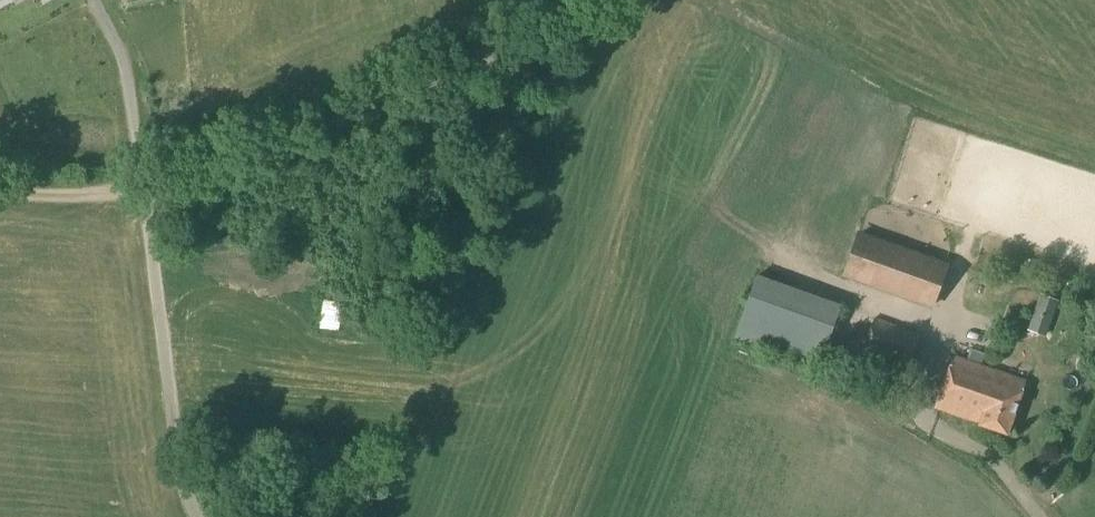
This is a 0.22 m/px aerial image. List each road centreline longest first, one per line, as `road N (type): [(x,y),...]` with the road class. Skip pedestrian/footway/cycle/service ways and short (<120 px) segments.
road 1 (track): [(0,202),(139,205),(174,195),(548,54),(612,0)]
road 2 (unclassified): [(192,516),(139,205)]

